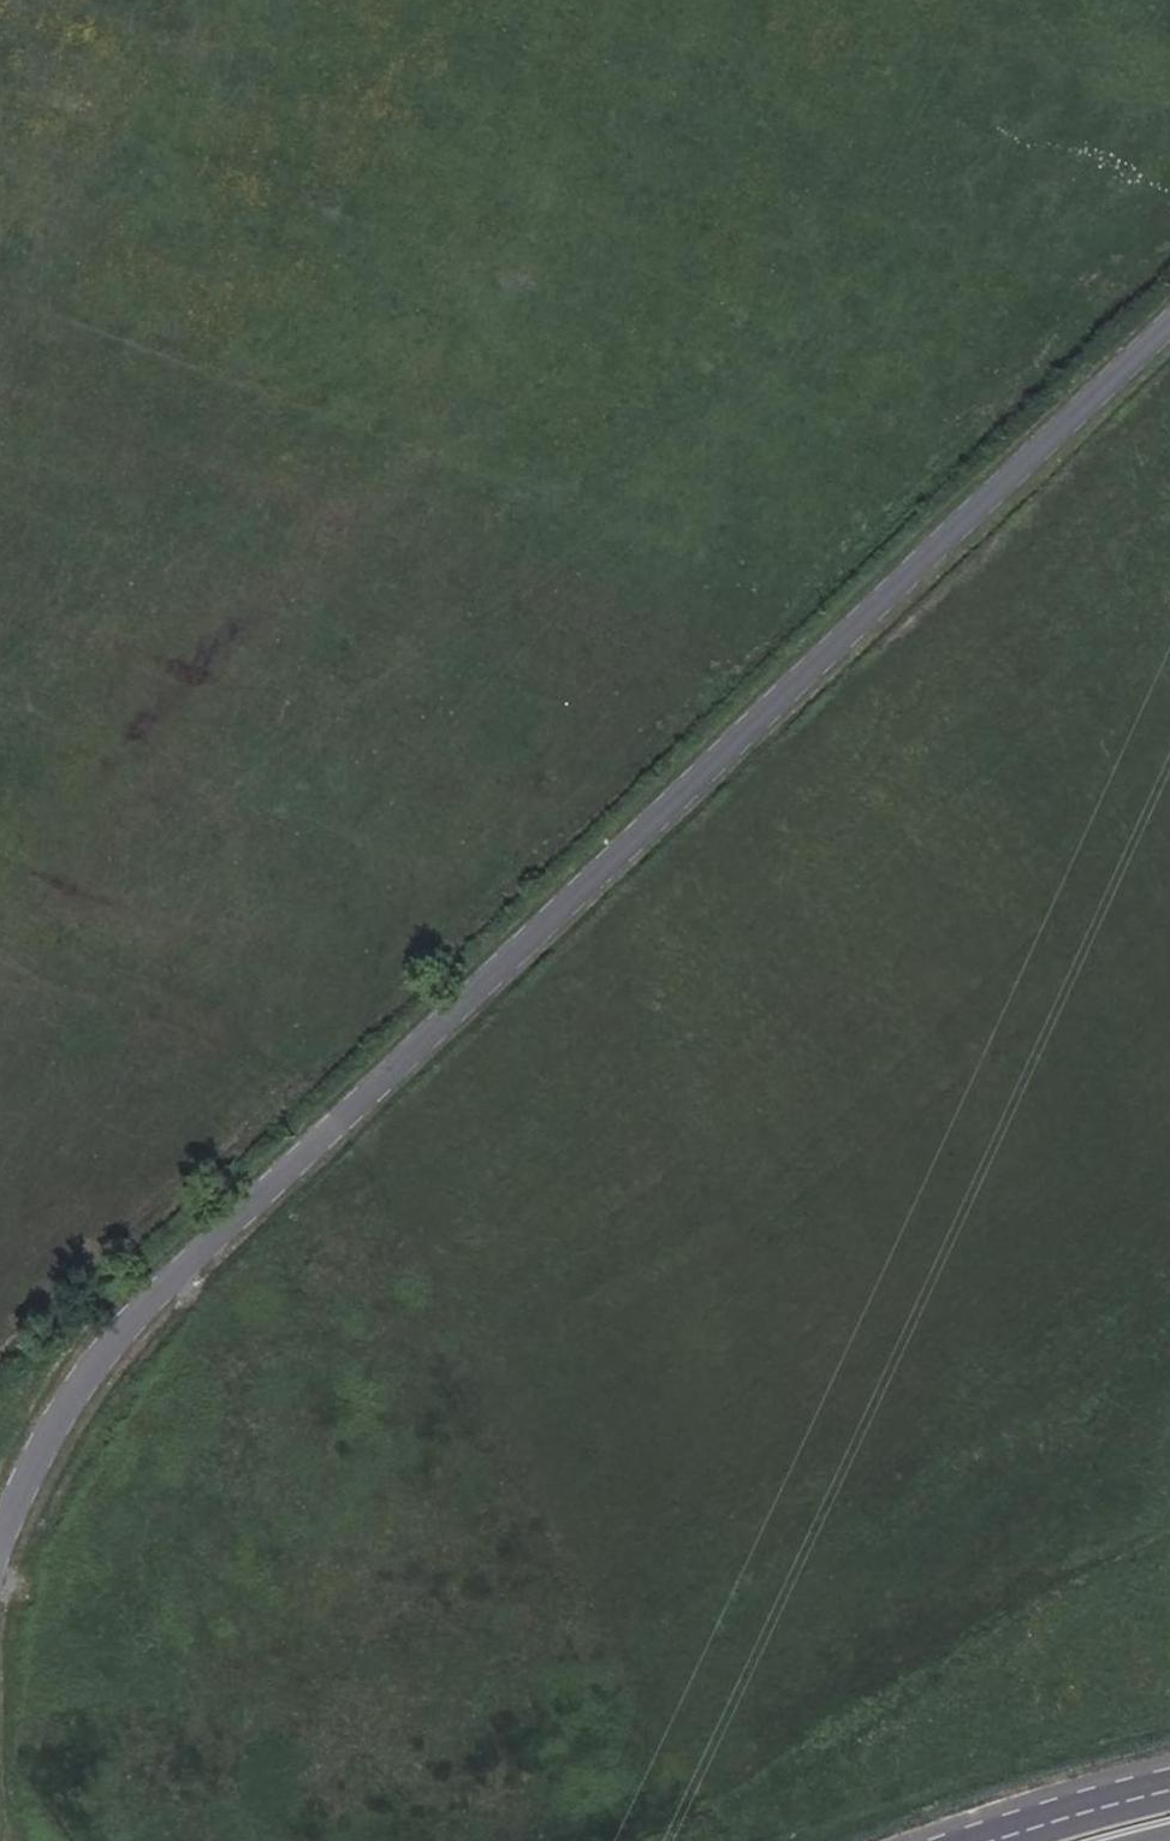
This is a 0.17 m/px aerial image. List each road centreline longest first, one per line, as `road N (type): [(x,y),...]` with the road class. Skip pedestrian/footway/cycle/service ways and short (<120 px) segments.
road 1 (residential): [(0,1565),(74,1407),(177,1279),(1169,335)]
road 2 (primary): [(1169,1786),(980,1840)]

